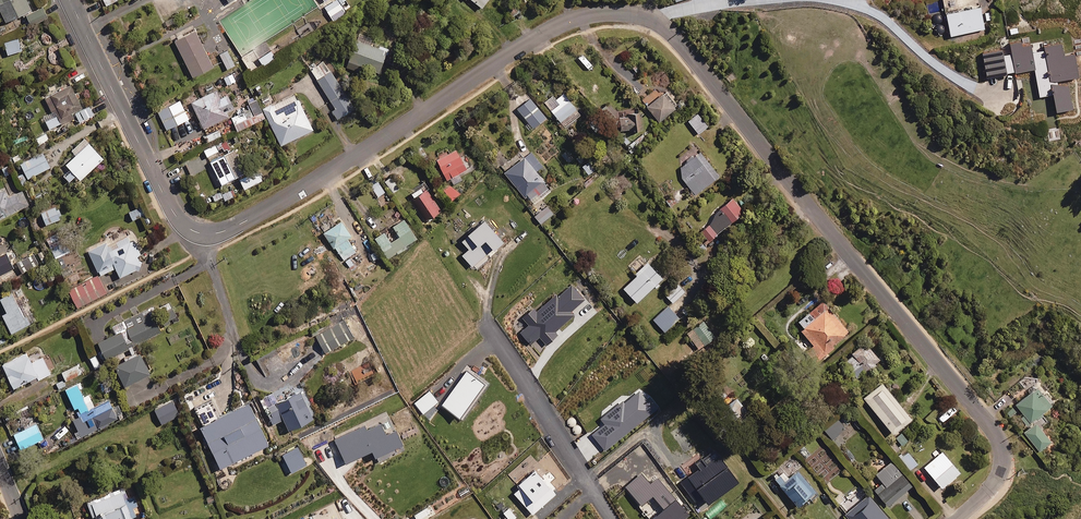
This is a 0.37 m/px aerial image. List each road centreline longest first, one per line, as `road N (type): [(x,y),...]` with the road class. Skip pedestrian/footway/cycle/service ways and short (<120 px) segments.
road 1 (residential): [(957,518),(999,476),(995,433),(677,40),(648,16),(604,13),(552,27),(317,179),(236,226),(204,235)]
road 2 (residential): [(204,235),(182,224),(171,208),(70,0)]
road 3 (residential): [(490,328),(610,518)]

